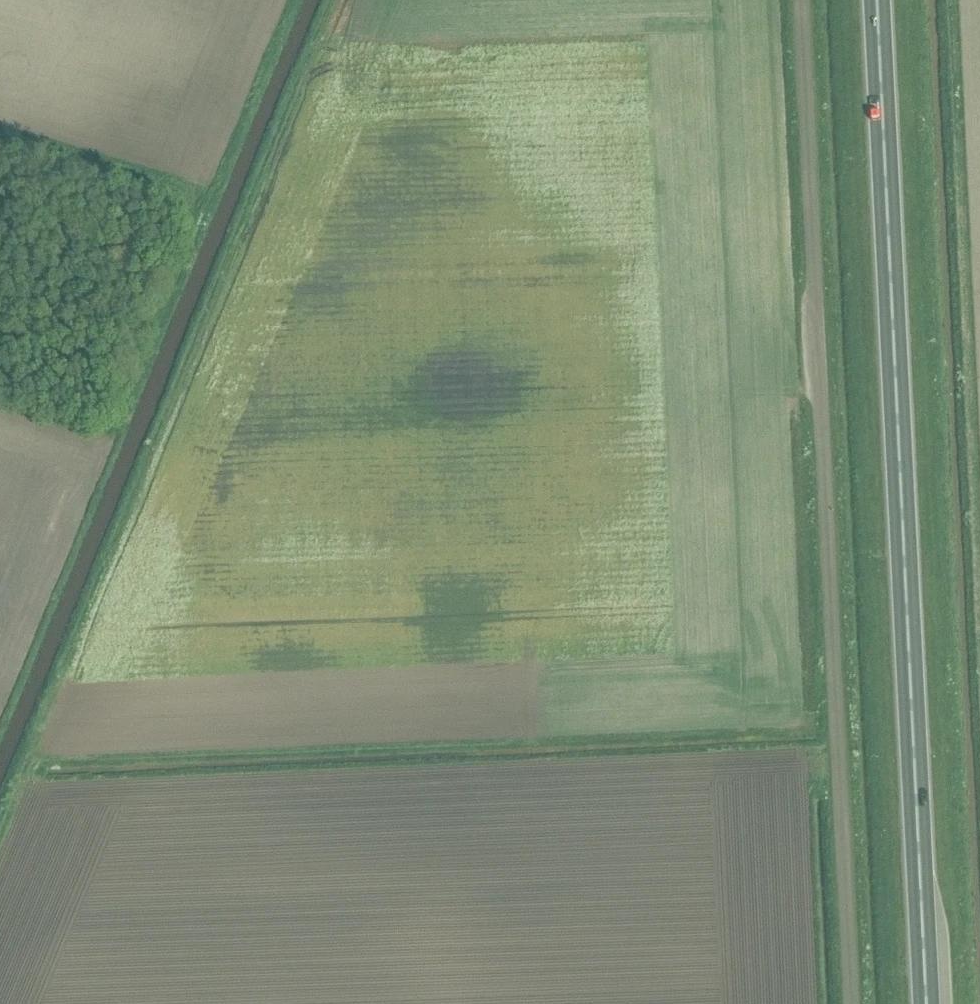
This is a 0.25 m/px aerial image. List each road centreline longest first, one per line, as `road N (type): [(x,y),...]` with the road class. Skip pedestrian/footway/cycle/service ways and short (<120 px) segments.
road 1 (unclassified): [(848,1003),(799,0)]
road 2 (trunk): [(927,1003),(878,0)]

